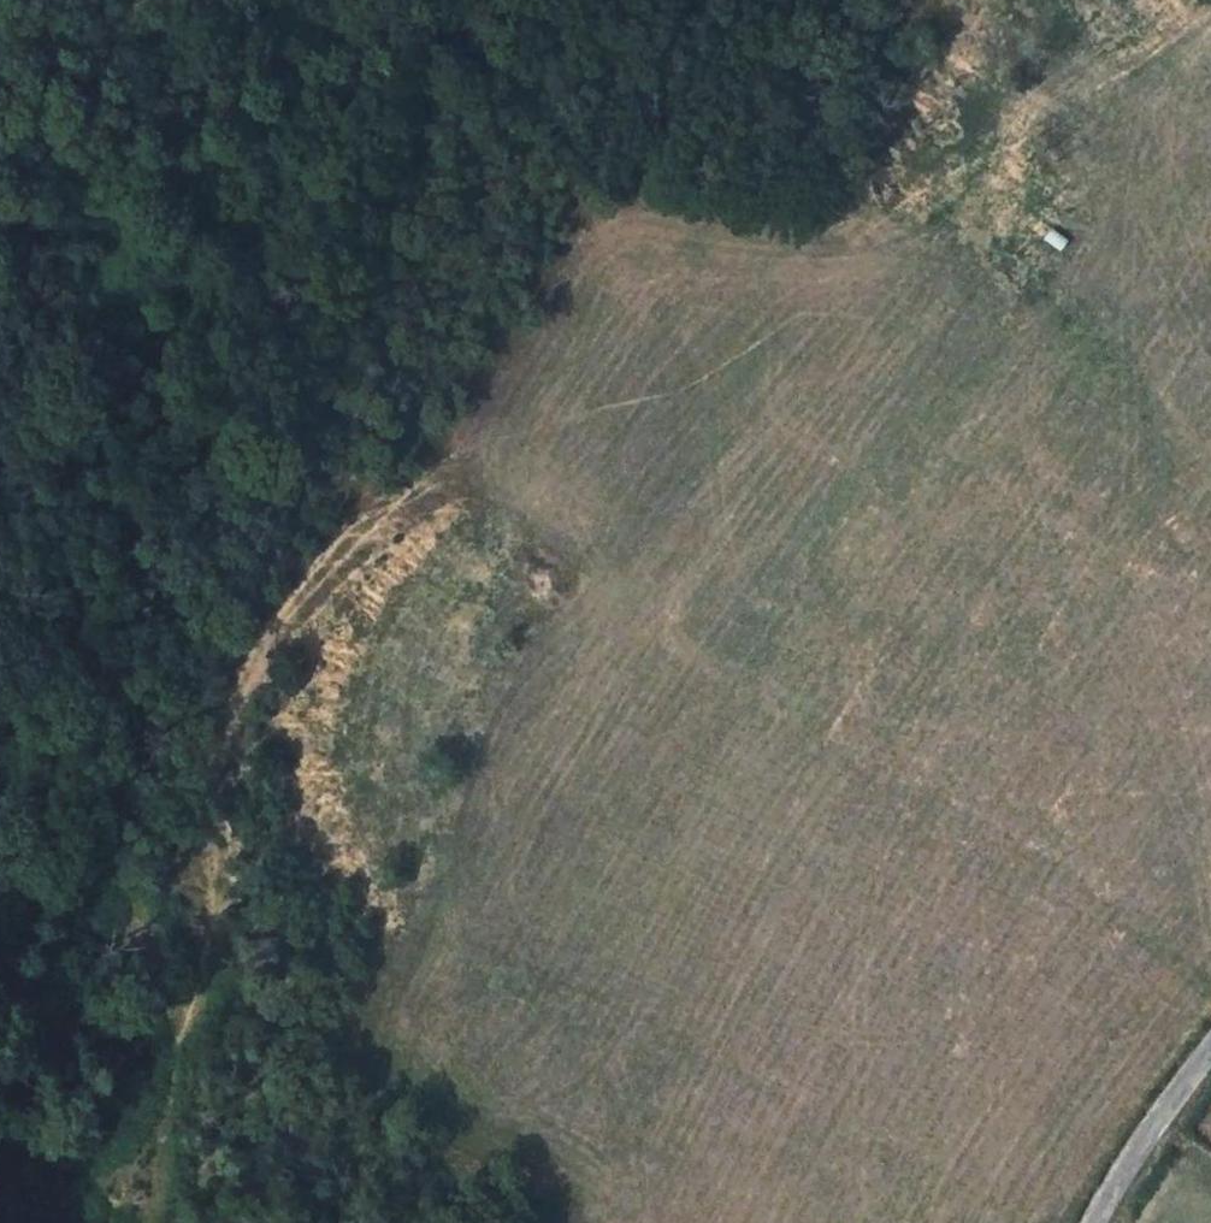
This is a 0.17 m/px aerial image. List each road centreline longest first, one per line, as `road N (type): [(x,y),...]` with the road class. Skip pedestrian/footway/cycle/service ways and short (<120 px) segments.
road 1 (unclassified): [(1096,1222),(1128,1161),(1210,1052)]

